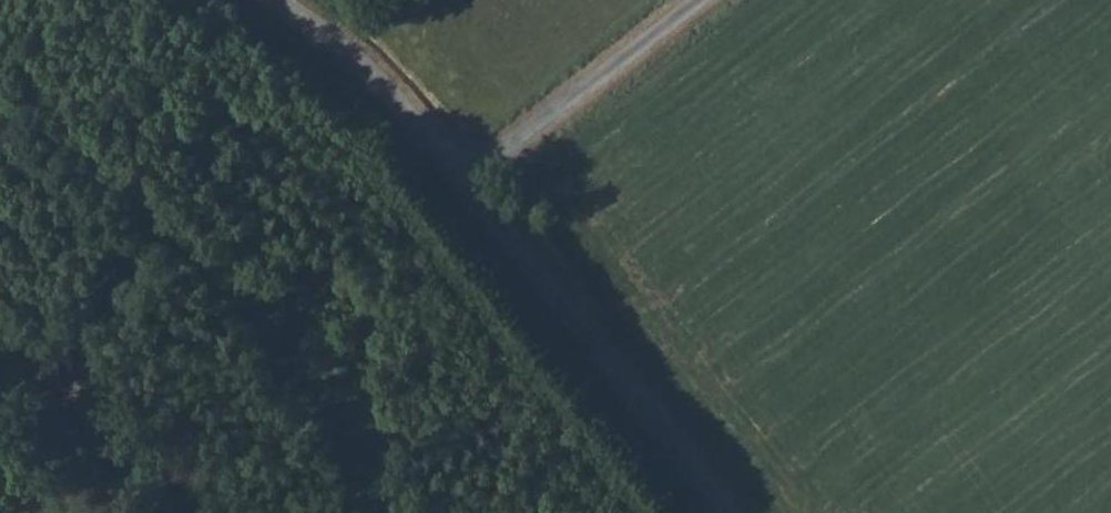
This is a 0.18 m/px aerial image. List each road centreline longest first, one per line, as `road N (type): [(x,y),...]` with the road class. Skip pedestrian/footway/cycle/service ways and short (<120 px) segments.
road 1 (unclassified): [(467,183),(730,512)]
road 2 (unclassified): [(712,0),(467,183)]
road 3 (unclassified): [(274,0),(353,58),(467,183)]
road 4 (track): [(207,512),(78,422),(0,394)]

